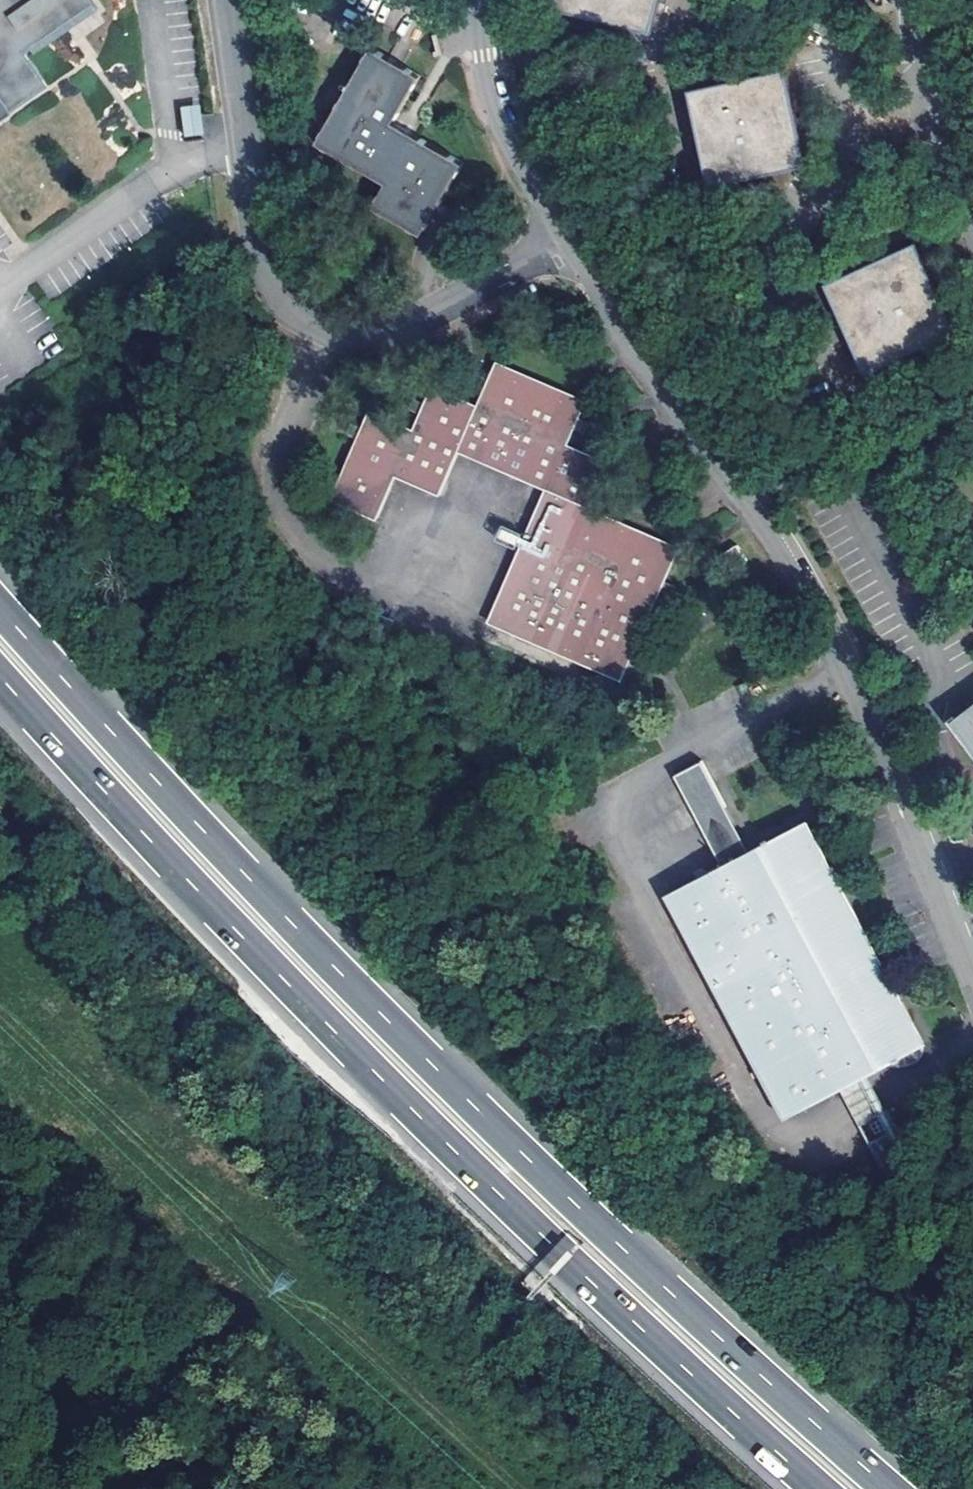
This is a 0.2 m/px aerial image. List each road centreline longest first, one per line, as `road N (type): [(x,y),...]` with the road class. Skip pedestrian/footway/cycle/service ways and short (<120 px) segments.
road 1 (motorway): [(893,1488),(440,1073),(0,613)]
road 2 (motorway): [(0,673),(152,847),(637,1329),(822,1488)]
road 3 (residential): [(565,235),(670,399),(751,505),(826,632),(972,990)]
road 4 (residential): [(565,235),(400,329),(352,339),(298,321),(268,285),(262,262),(224,0)]
road 5 (residential): [(479,0),(495,112),(565,235)]
road 6 (residential): [(972,228),(925,94),(918,0)]

